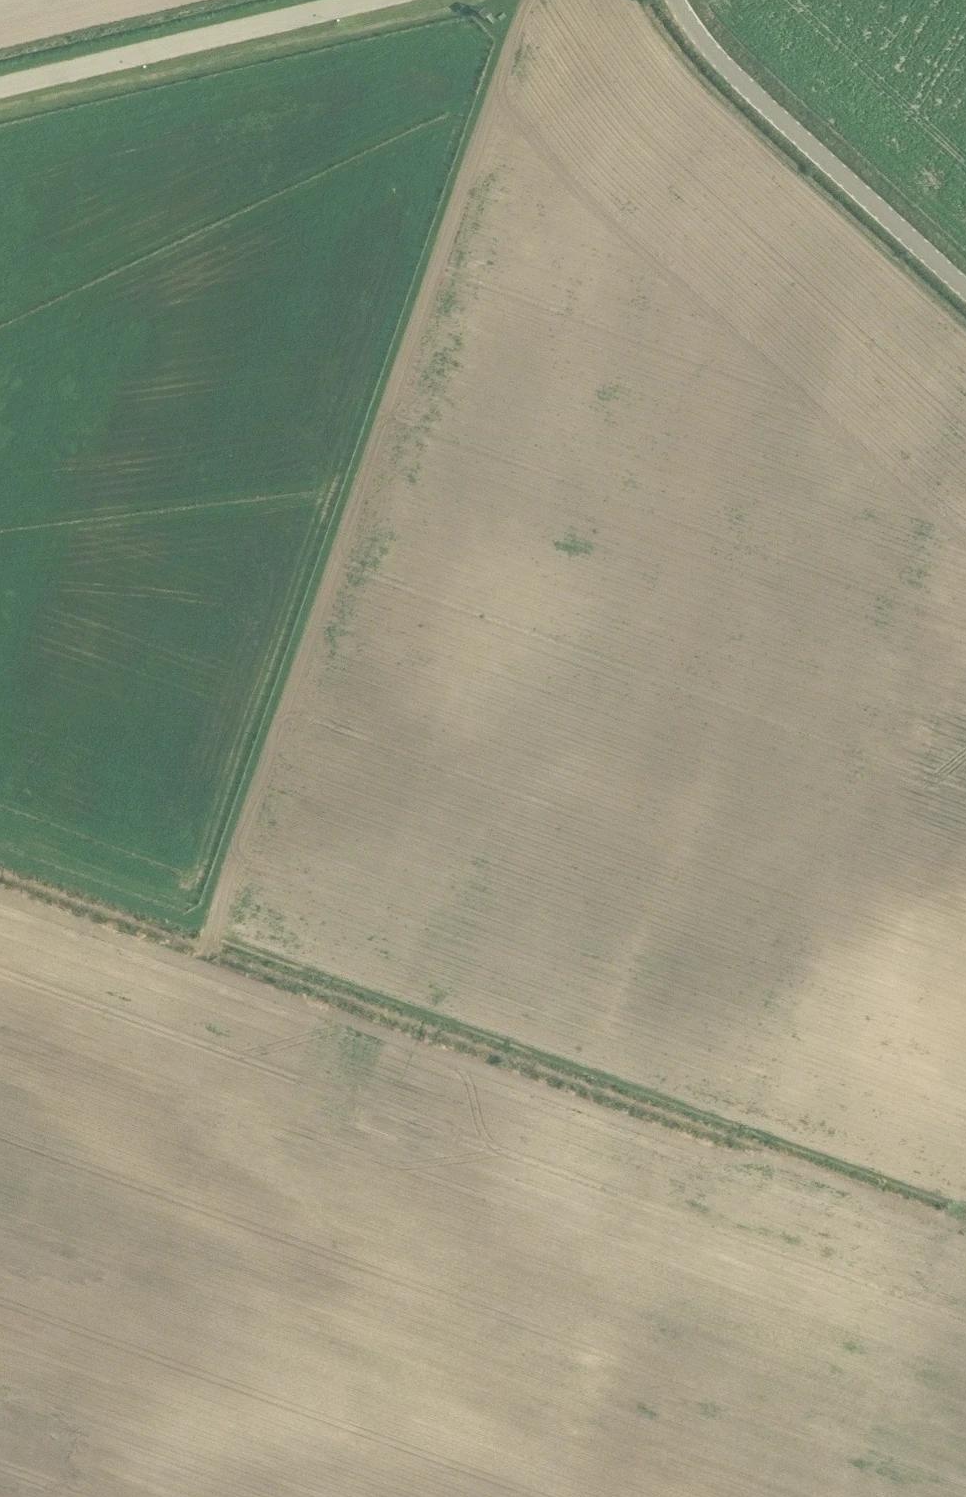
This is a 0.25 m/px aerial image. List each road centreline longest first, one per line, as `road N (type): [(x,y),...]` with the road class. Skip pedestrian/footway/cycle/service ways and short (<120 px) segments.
road 1 (unclassified): [(965,285),(732,73),(675,0)]

